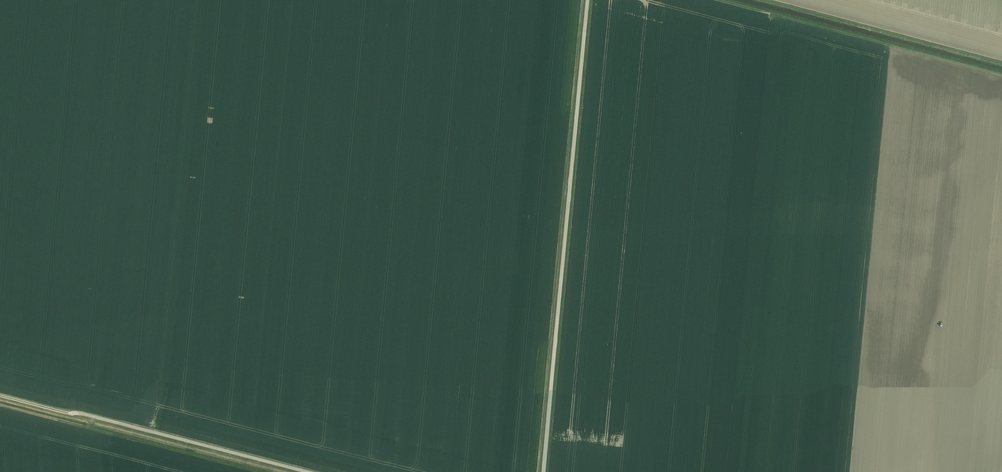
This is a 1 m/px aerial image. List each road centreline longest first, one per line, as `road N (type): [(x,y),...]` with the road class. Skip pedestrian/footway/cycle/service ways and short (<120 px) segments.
road 1 (unclassified): [(544,471),(588,0)]
road 2 (unclassified): [(307,471),(68,413)]

